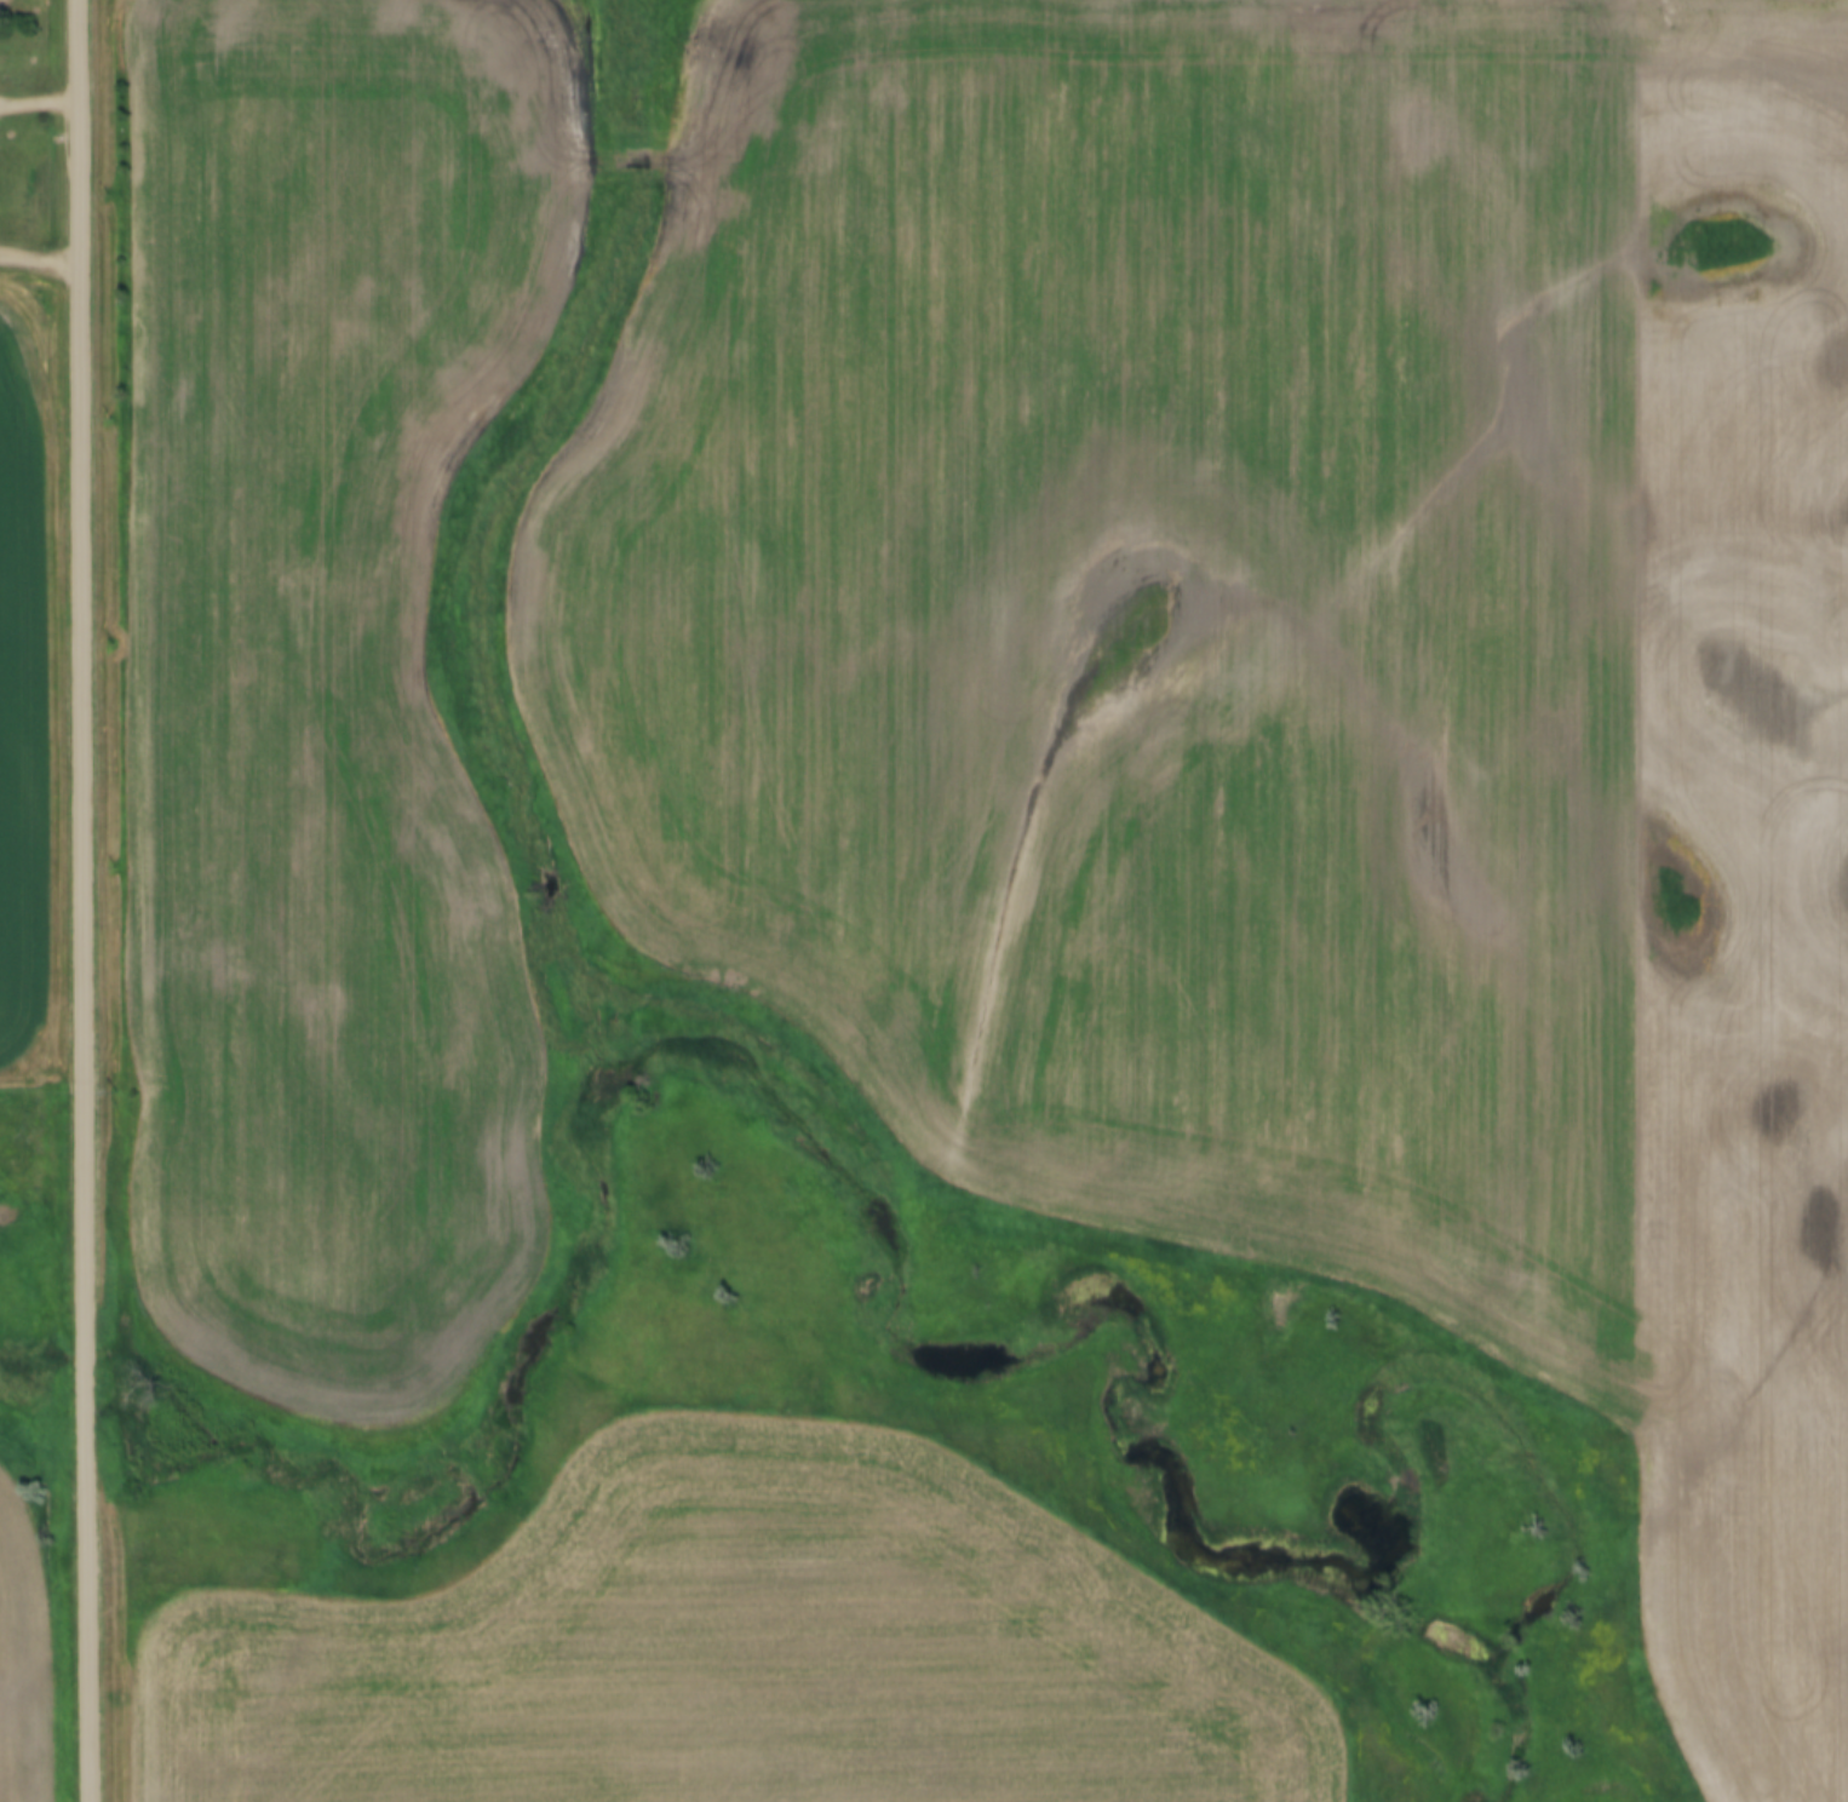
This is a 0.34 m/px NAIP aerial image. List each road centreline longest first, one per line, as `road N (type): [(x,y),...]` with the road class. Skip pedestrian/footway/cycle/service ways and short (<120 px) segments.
road 1 (residential): [(92,1801),(78,0)]

